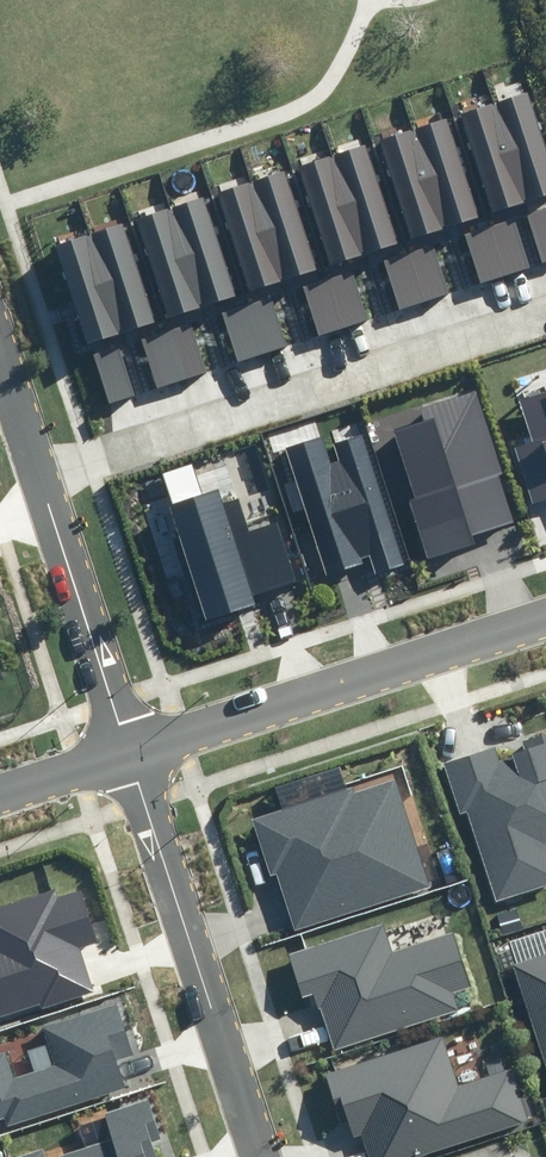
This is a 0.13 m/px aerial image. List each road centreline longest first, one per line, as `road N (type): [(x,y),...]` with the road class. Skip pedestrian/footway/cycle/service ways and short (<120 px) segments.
road 1 (residential): [(39,472),(544,303)]
road 2 (residential): [(129,748),(545,617)]
road 3 (residential): [(129,748),(262,1156)]
road 4 (residential): [(39,472),(129,748)]
road 5 (residential): [(0,790),(129,748)]
road 6 (residential): [(0,351),(39,472)]

